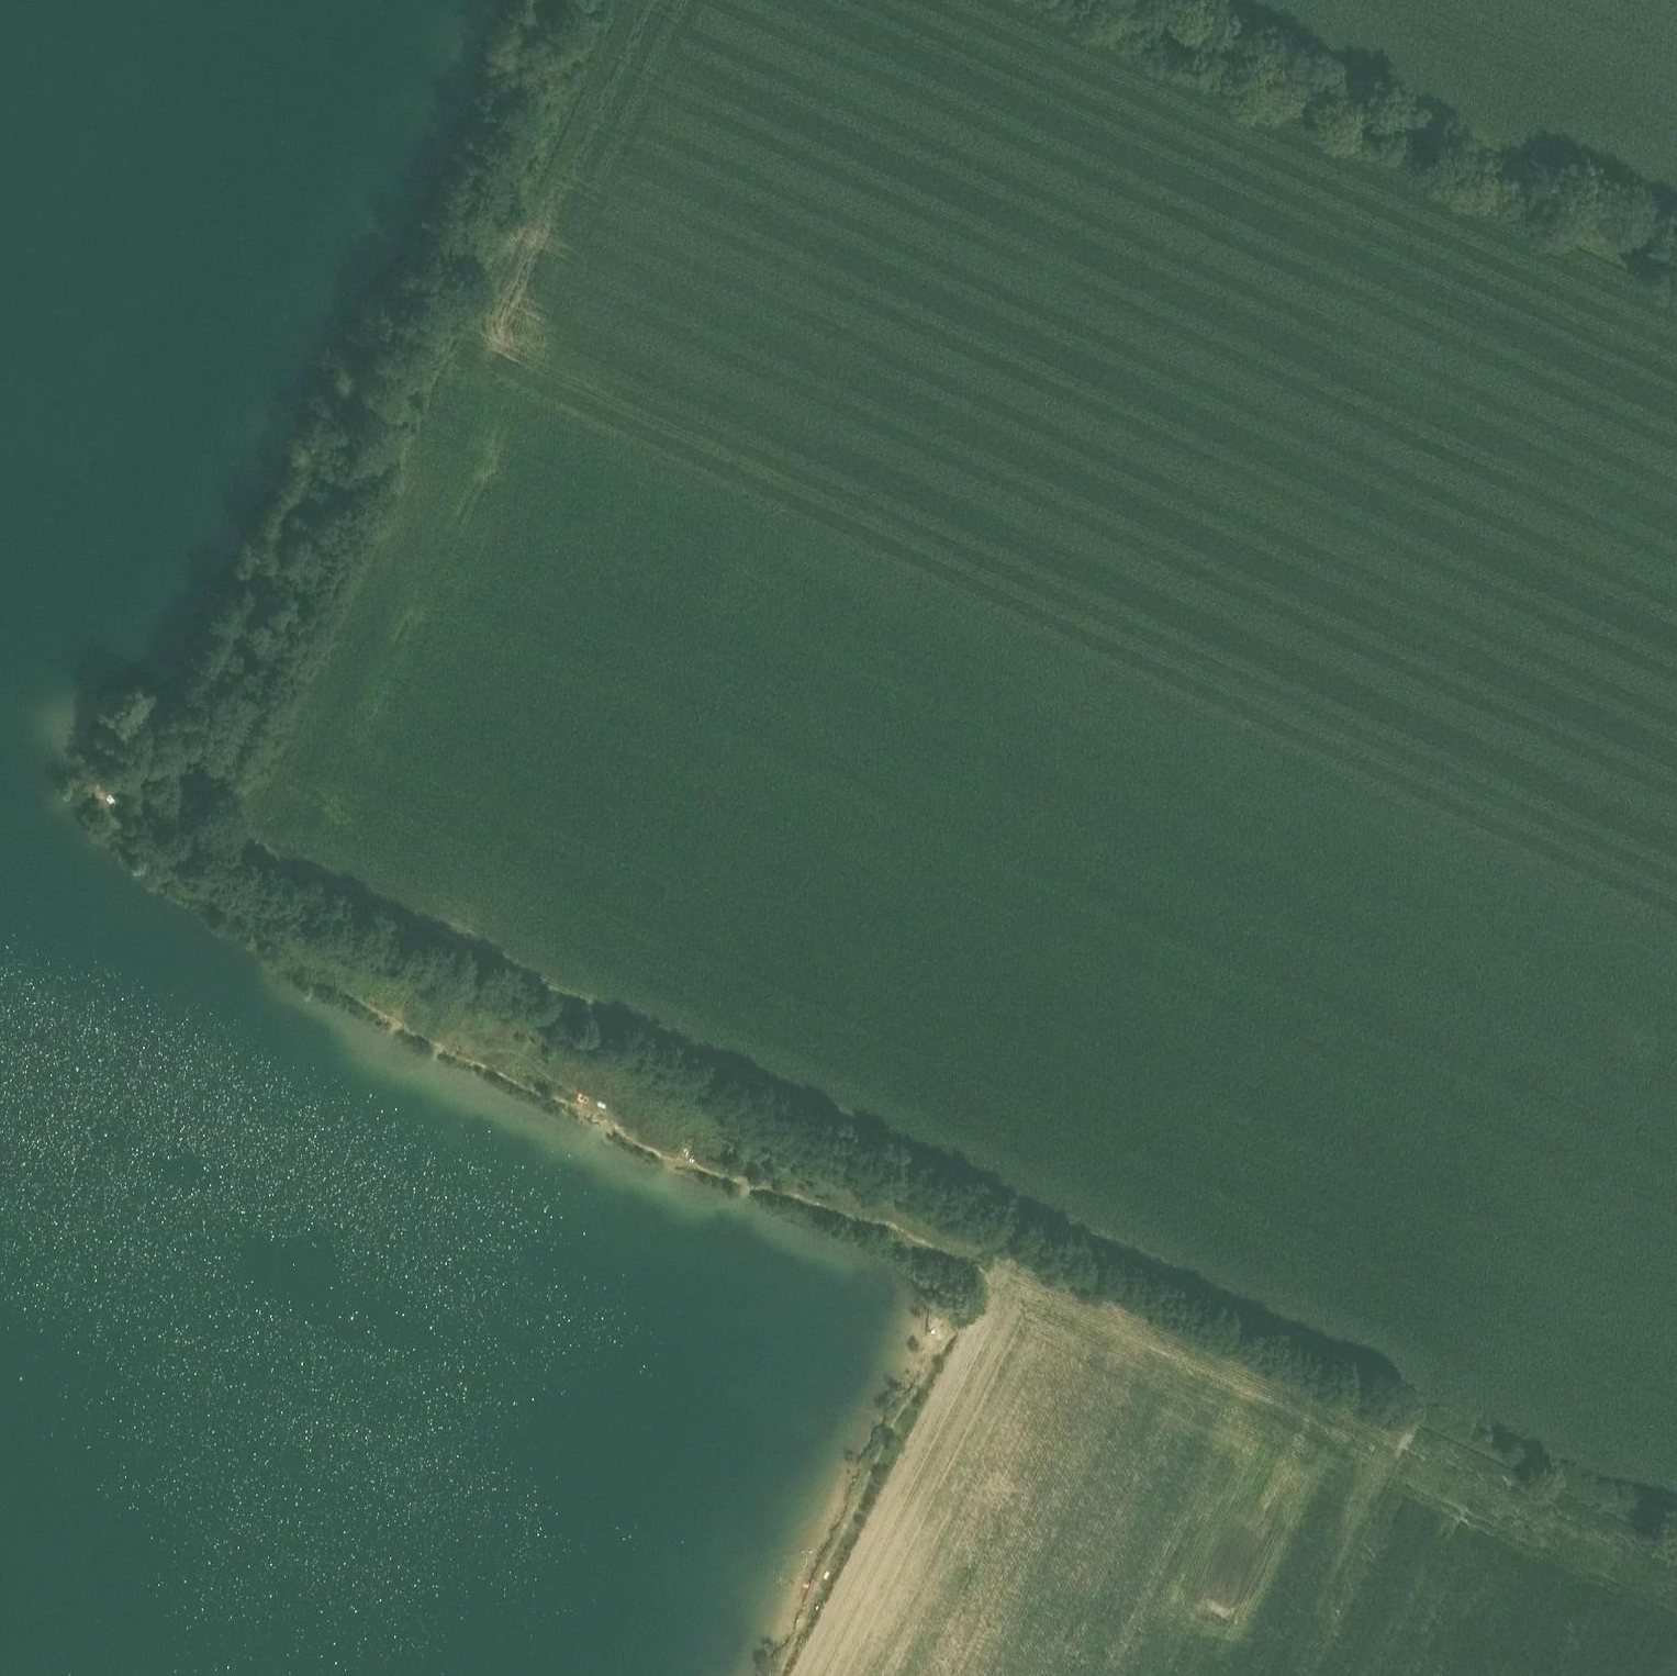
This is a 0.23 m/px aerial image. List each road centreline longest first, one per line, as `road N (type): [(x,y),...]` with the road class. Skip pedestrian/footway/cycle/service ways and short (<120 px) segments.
road 1 (residential): [(1128,0),(1676,258)]

